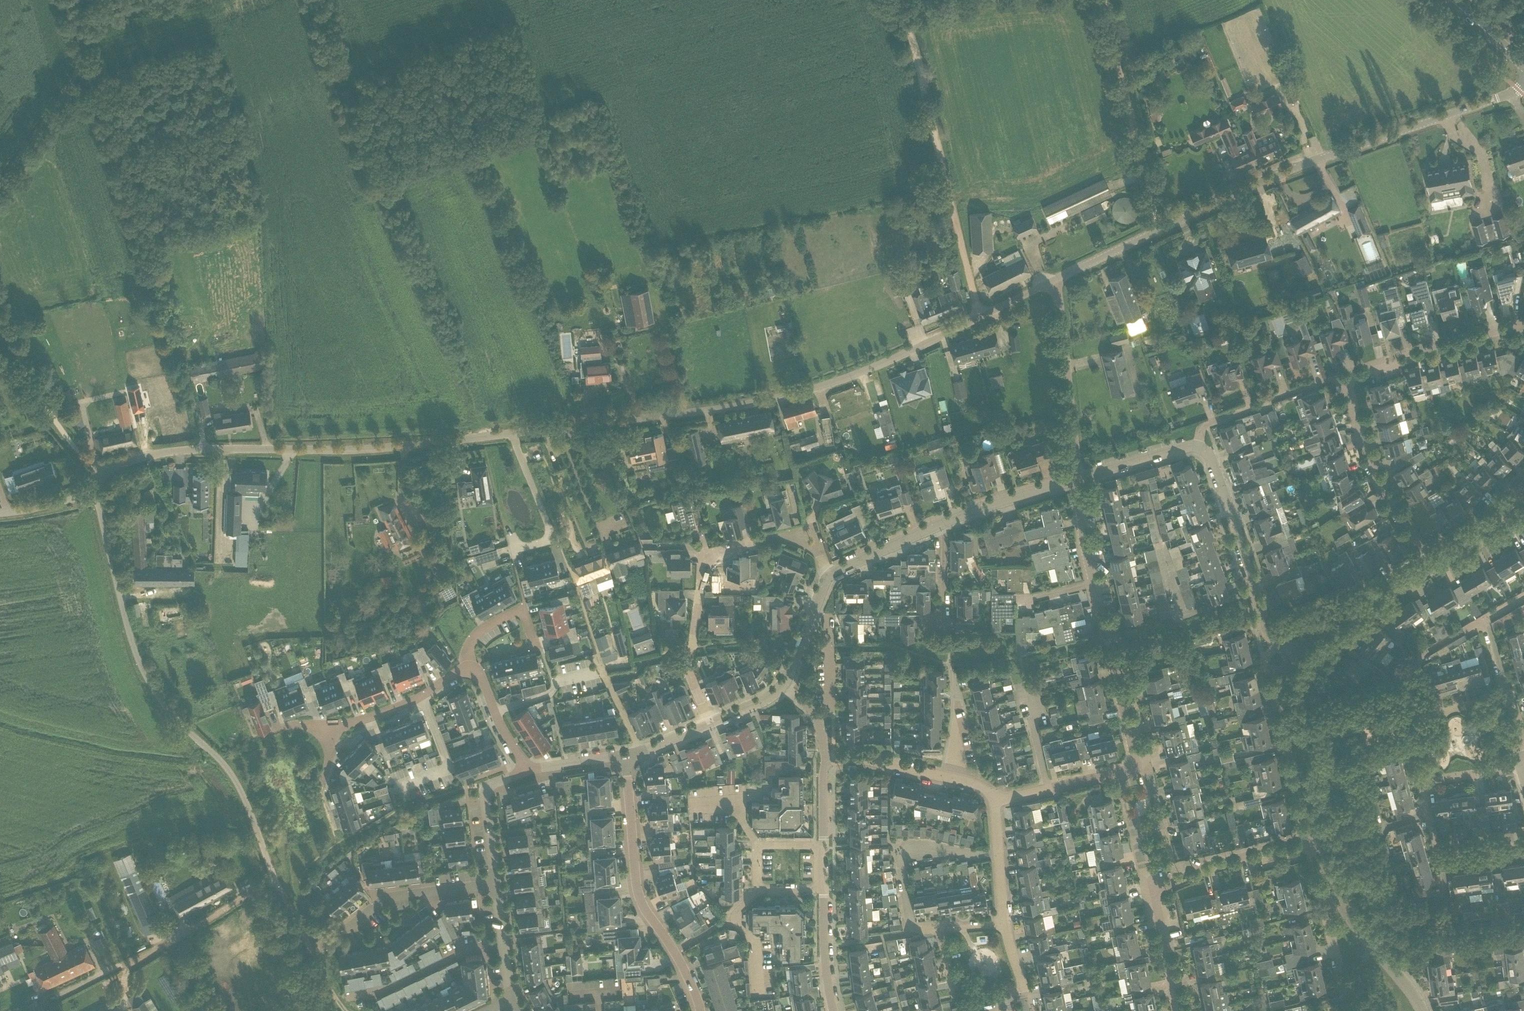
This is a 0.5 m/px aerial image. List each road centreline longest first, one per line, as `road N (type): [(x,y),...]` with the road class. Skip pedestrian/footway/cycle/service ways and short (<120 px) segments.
road 1 (unclassified): [(49,999),(274,878),(238,785),(149,683),(95,491)]
road 2 (unclassified): [(510,432),(701,411),(815,387),(1056,280)]
road 3 (unclassified): [(1056,280),(1320,158),(1523,87)]
road 4 (unclassified): [(104,472),(184,449),(364,449),(510,432)]
road 5 (track): [(312,0),(451,346)]
road 6 (track): [(895,0),(980,316)]
road 7 (residential): [(707,720),(691,656),(714,554),(807,542),(831,574)]
road 8 (residential): [(700,1010),(638,890),(626,757)]
road 9 (track): [(1109,0),(1161,228)]
road 10 (residential): [(1288,649),(1267,627),(1209,457),(1195,449)]
road 11 (residential): [(1426,564),(1374,482),(1338,378)]
road 12 (residential): [(1079,479),(1056,280)]
road 13 (track): [(0,187),(85,59),(72,21)]
road 14 (residential): [(1315,838),(1284,691),(1288,649)]
road 15 (residential): [(1338,378),(1523,331)]
road 16 (residential): [(1136,765),(1094,582)]
road 17 (unclassified): [(104,472),(66,435),(0,323)]
road 18 (residential): [(1155,886),(1315,838)]
road 19 (residential): [(1195,449),(1207,424),(1338,378)]
road 20 (residential): [(1288,649),(1323,620),(1426,564)]
road 21 (residential): [(824,889),(760,882),(767,841),(823,842)]
road 22 (residential): [(346,928),(386,897),(495,883)]
road 23 (track): [(346,1010),(274,878)]
road 24 (residential): [(1422,1010),(1334,890)]
road 25 (residential): [(466,667),(335,735)]
road 26 (residential): [(1079,479),(943,525)]
road 27 (residential): [(1136,765),(998,799)]
road 28 (residential): [(958,780),(824,756)]
road 29 (residential): [(1430,706),(1419,659),(1487,617)]
road 30 (residential): [(1179,1010),(1155,886)]
road 31 (residential): [(529,770),(501,729),(480,673),(466,667)]
road 32 (residential): [(1006,922),(998,799)]
road 33 (residential): [(1426,564),(1523,489)]
road 34 (residential): [(1155,886),(1136,765)]
road 35 (residential): [(943,525),(831,574)]
road 36 (residential): [(834,1010),(824,889)]
road 37 (residential): [(559,542),(510,432)]

